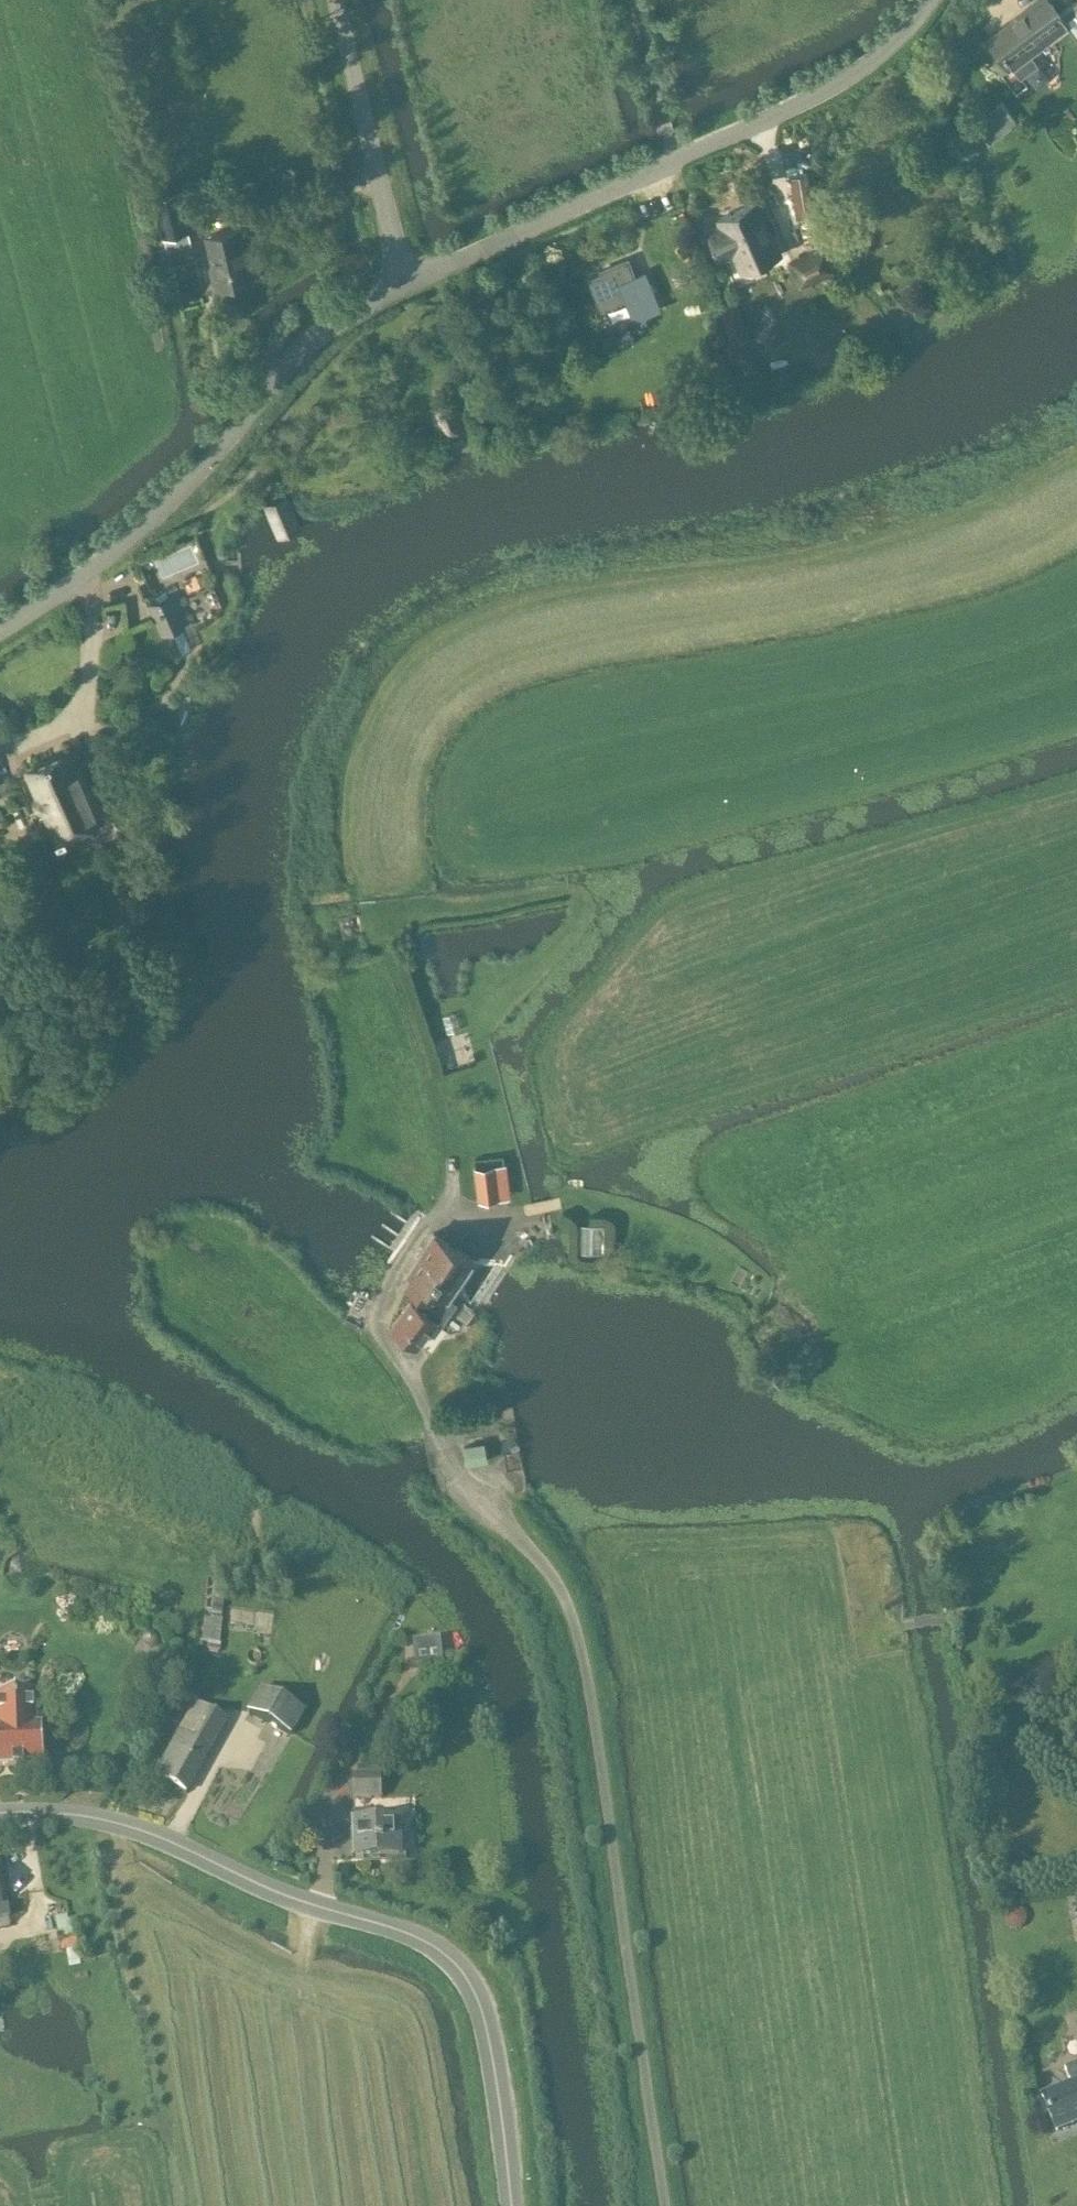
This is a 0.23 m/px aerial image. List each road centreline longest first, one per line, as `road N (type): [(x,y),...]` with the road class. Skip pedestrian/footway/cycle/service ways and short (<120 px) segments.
road 1 (track): [(451,1163),(388,957),(370,847),(383,730),(406,686),(447,643),(524,608),(777,564),(885,533),(1076,444)]
road 2 (tertiary): [(0,1812),(64,1812),(134,1828),(445,1953),(482,2007),(511,2205)]
road 3 (unclassified): [(405,286),(844,82),(909,31),(931,0)]
road 4 (unclassified): [(0,633),(93,567),(187,485),(301,351),(405,286)]
road 5 (unclassified): [(405,286),(333,0)]

